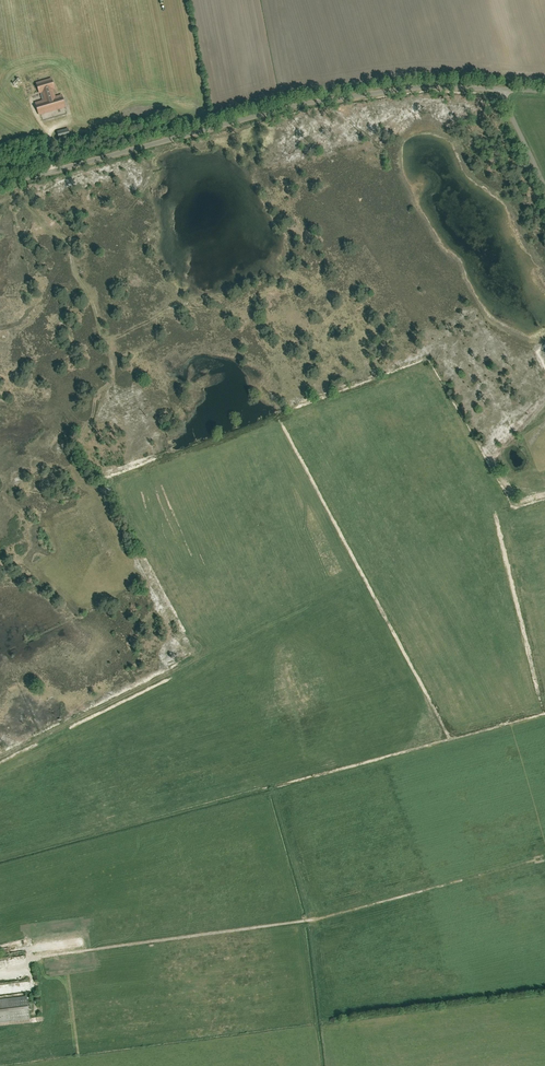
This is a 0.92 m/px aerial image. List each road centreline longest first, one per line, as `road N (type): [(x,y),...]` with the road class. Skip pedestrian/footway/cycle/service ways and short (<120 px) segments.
road 1 (unclassified): [(0,184),(316,101),(422,87),(504,90)]

